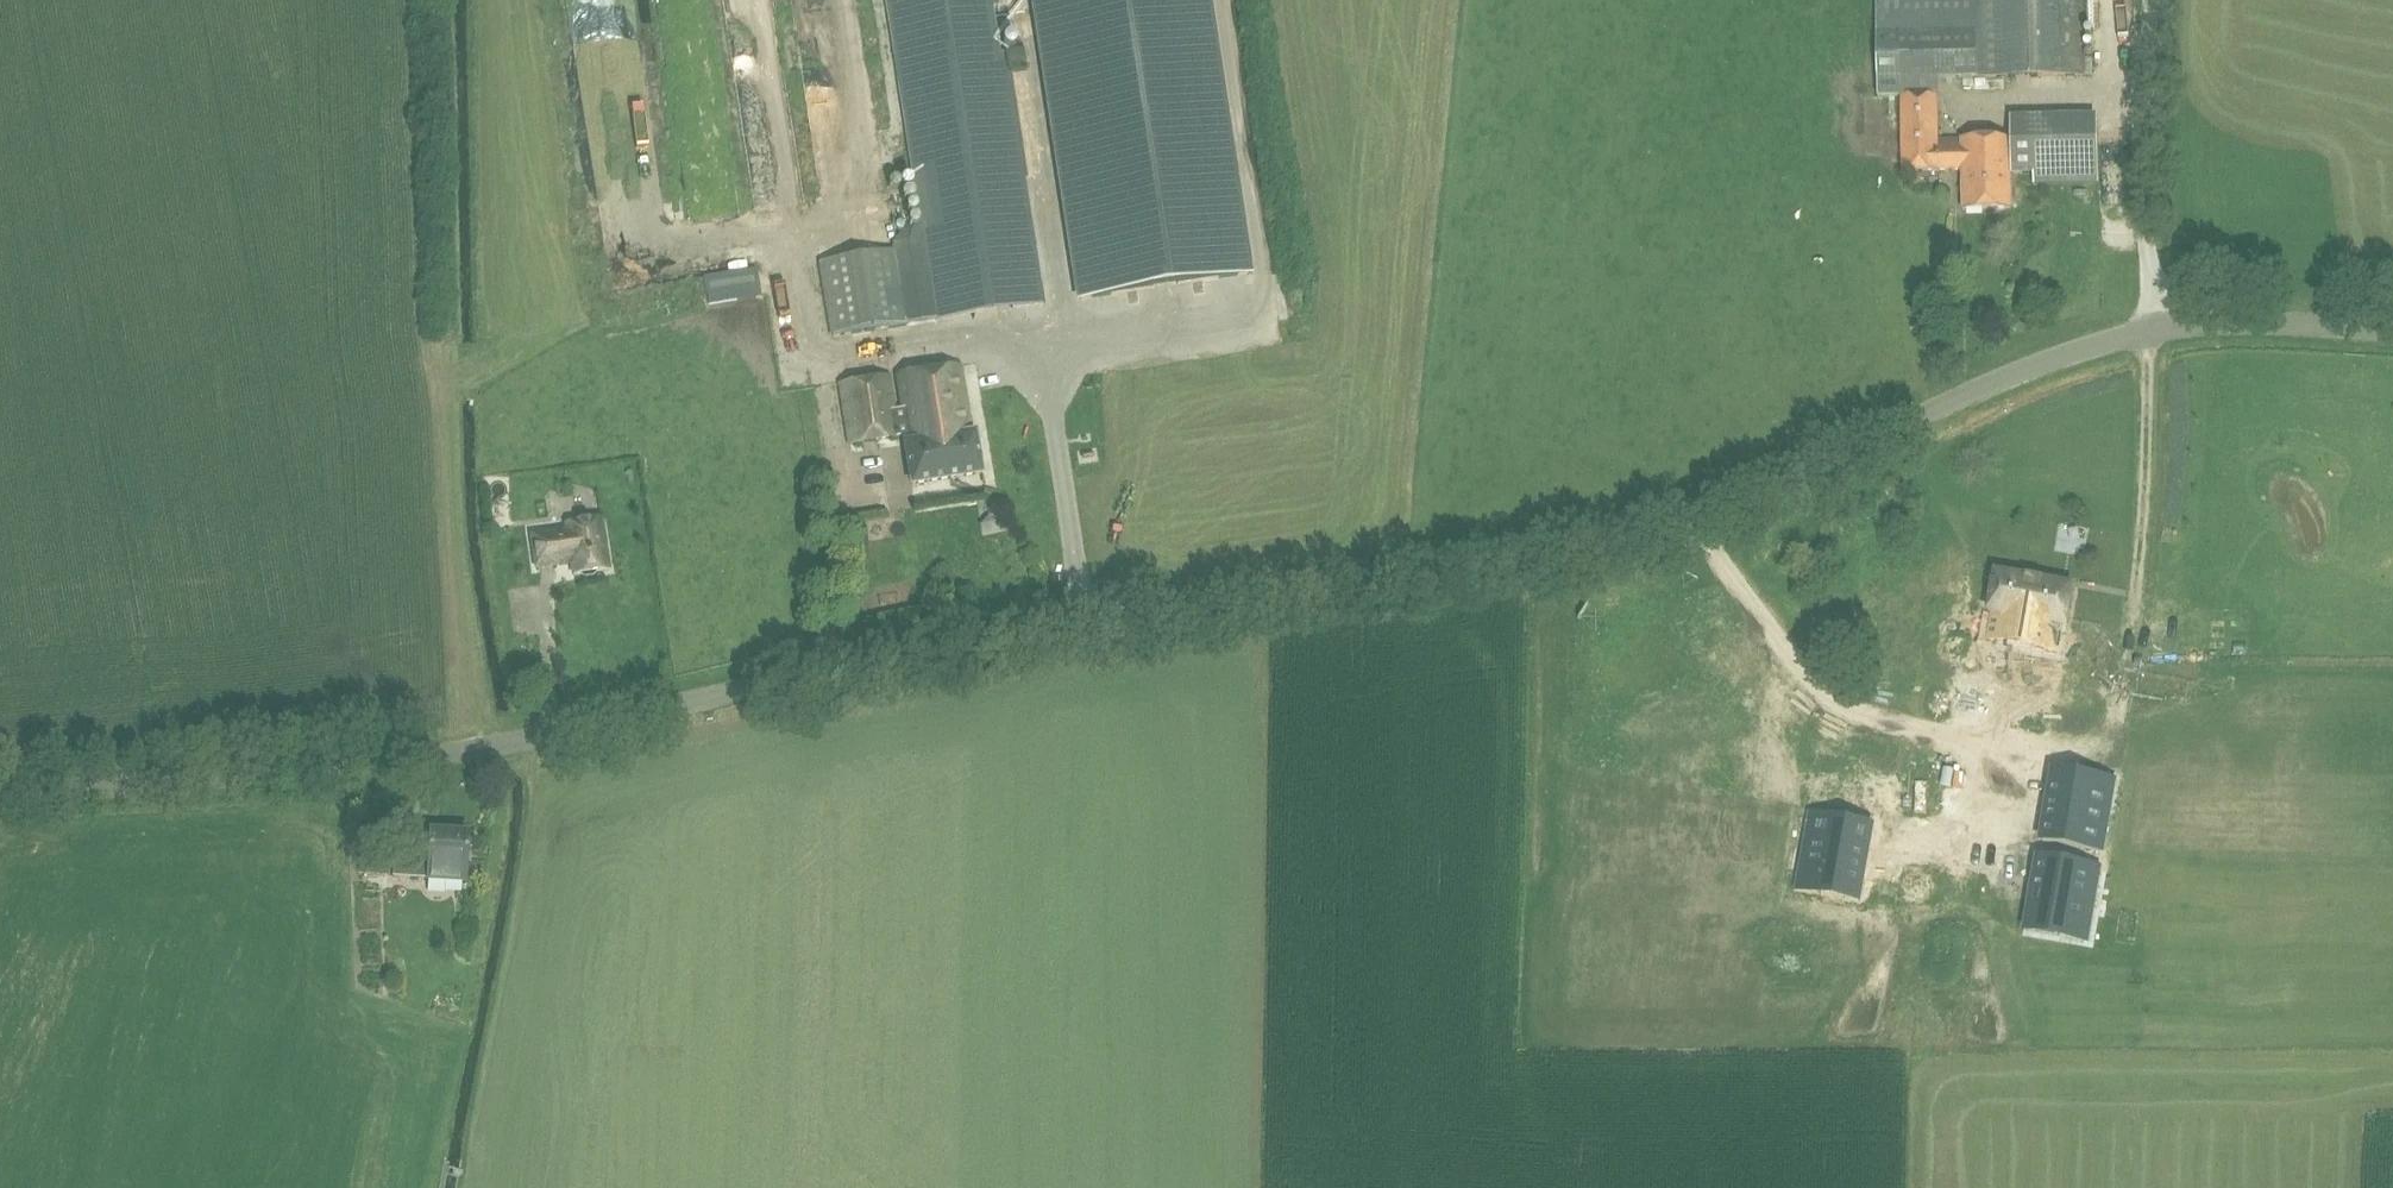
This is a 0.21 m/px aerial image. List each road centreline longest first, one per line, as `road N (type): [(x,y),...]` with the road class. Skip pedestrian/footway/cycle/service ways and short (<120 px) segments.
road 1 (unclassified): [(2392,334),(2257,327),(2153,333),(2097,346),(1764,496),(1626,538),(831,672),(392,766),(0,801)]

